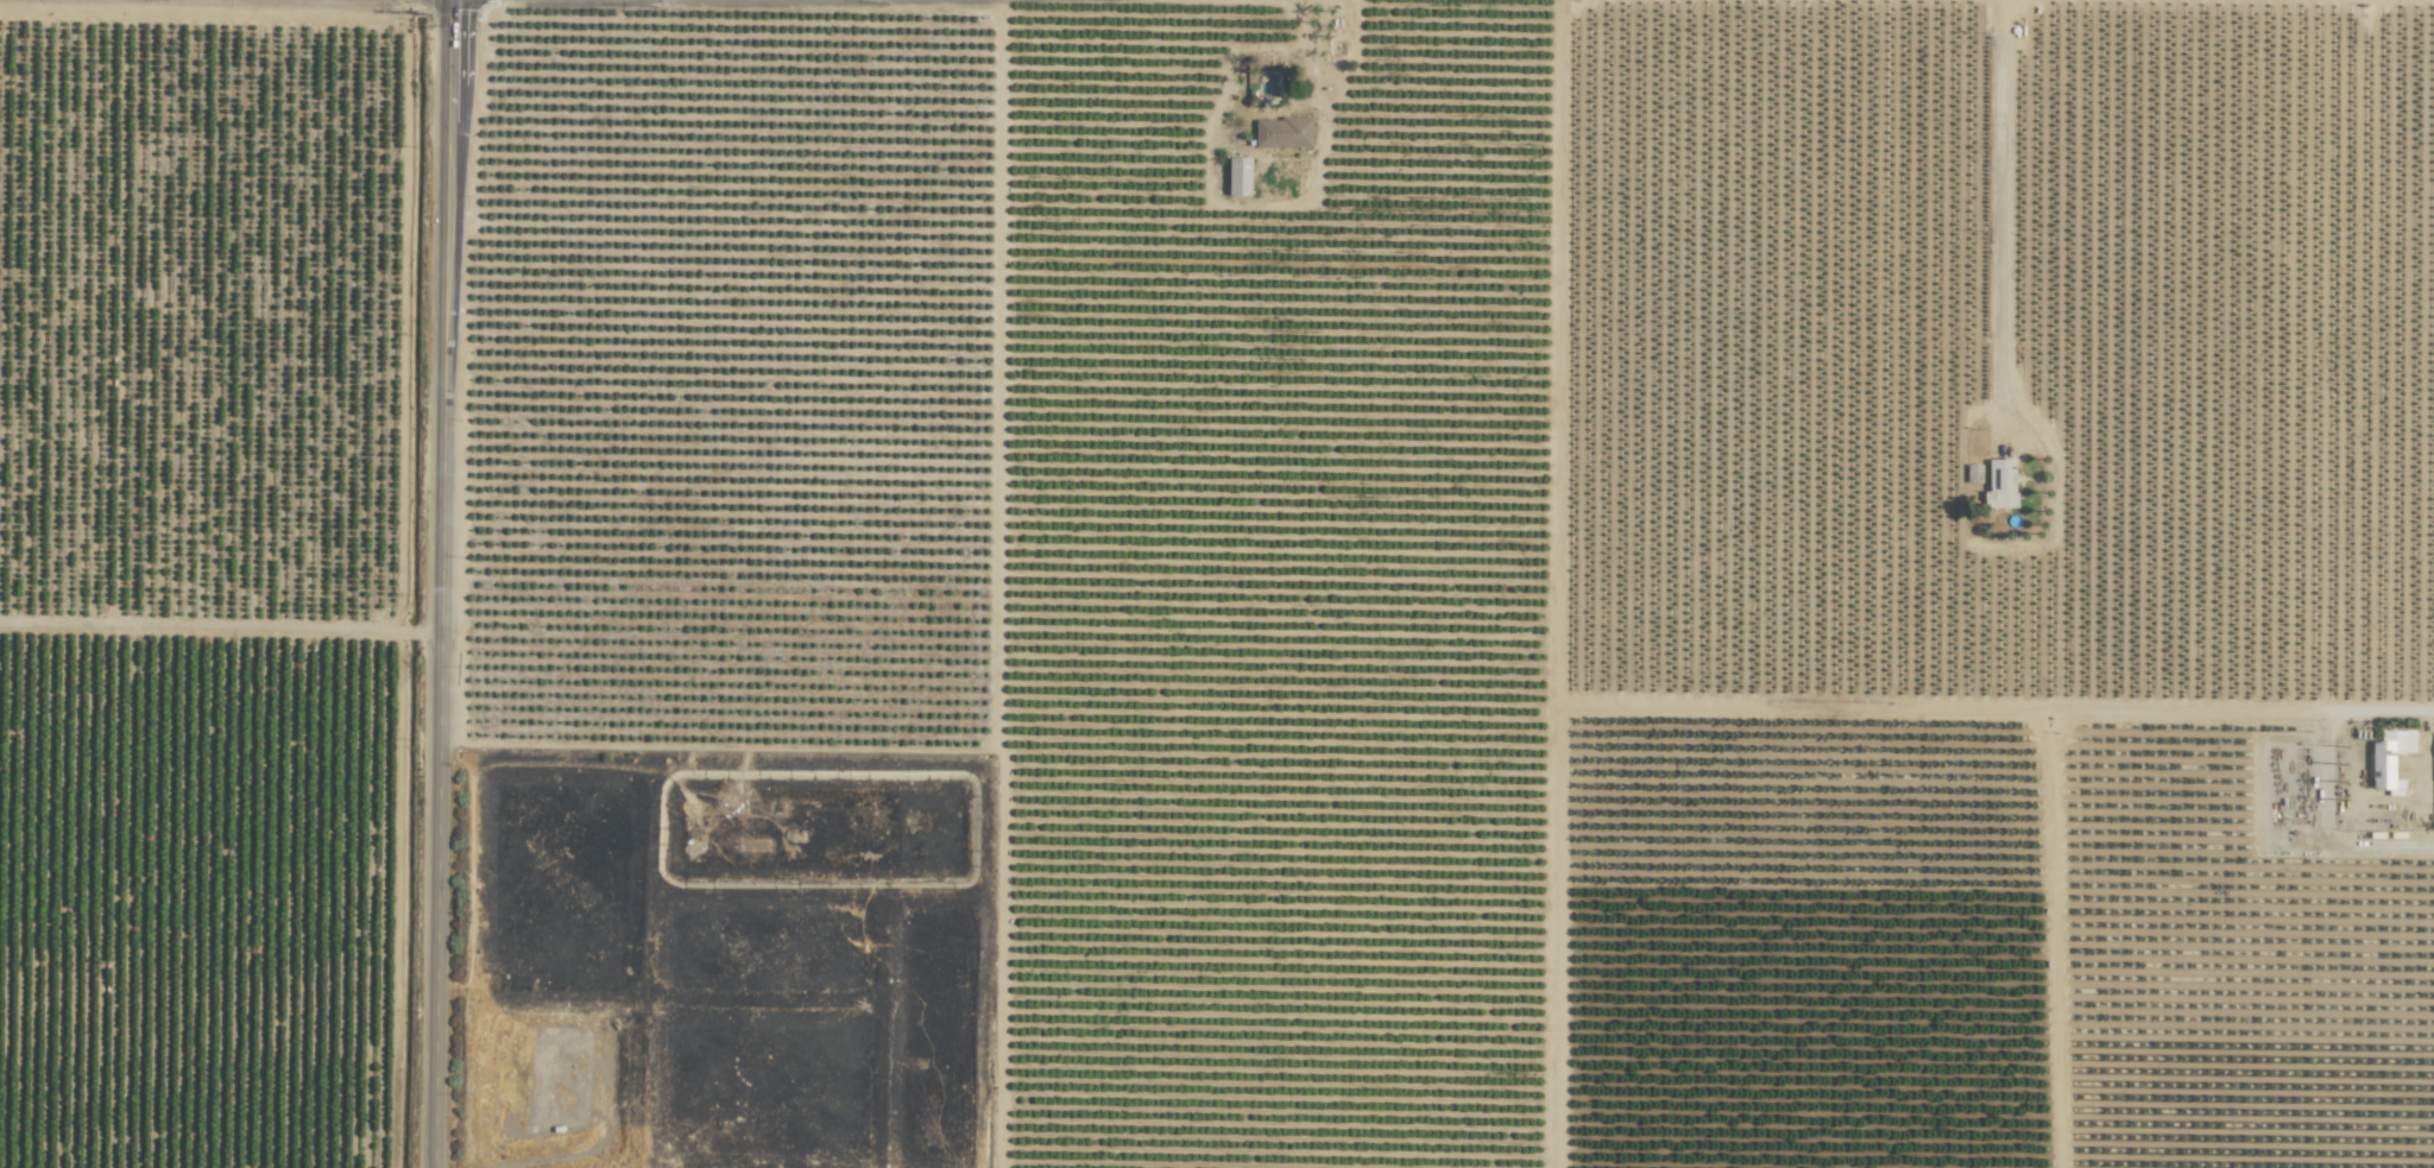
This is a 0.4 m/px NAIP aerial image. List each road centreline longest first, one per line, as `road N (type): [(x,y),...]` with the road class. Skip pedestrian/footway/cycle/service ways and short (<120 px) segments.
road 1 (tertiary): [(448,0),(438,1167)]

